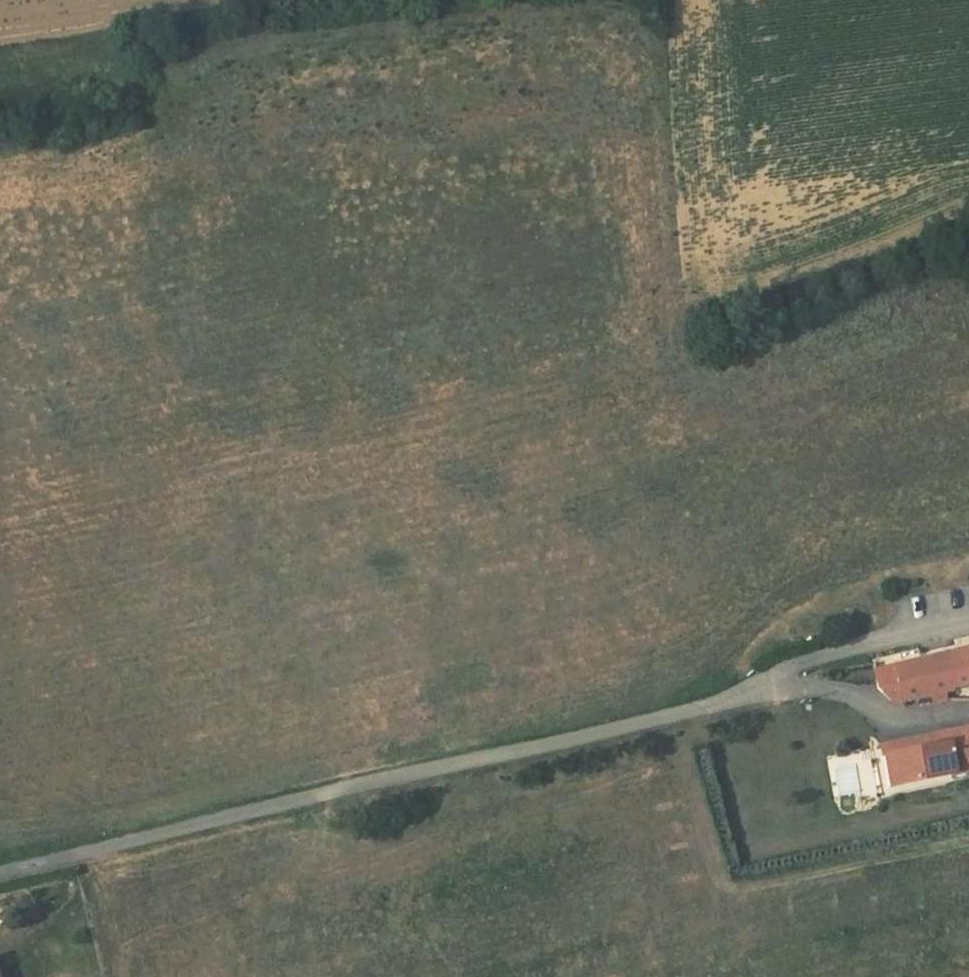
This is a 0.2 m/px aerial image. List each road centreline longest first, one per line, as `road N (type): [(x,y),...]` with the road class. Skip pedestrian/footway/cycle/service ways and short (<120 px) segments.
road 1 (residential): [(770,684),(0,861)]

